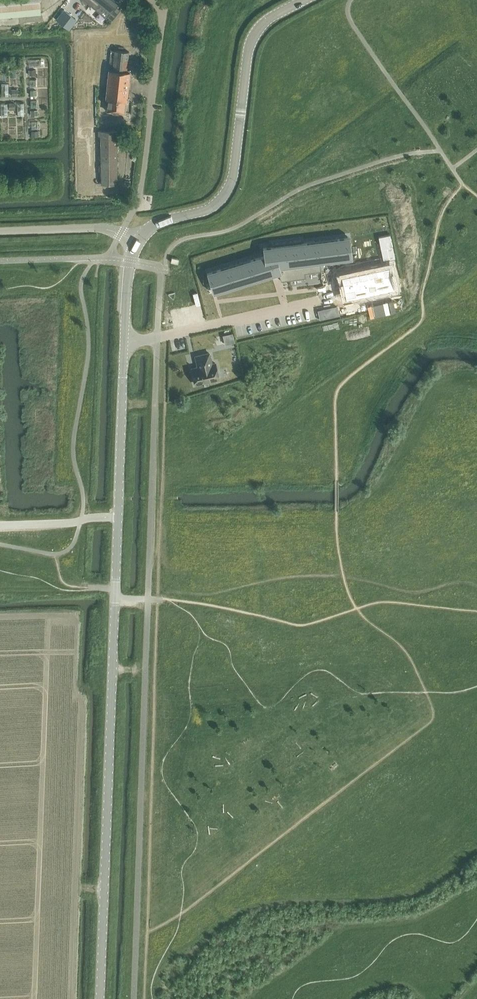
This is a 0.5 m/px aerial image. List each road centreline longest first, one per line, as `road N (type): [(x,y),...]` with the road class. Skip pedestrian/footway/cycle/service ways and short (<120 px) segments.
road 1 (tertiary): [(101,998),(124,345),(137,241)]
road 2 (tertiary): [(137,241),(152,227),(211,207),(228,186),(249,43),(264,22),(301,0)]
road 3 (unclassified): [(0,232),(104,228),(137,241)]

